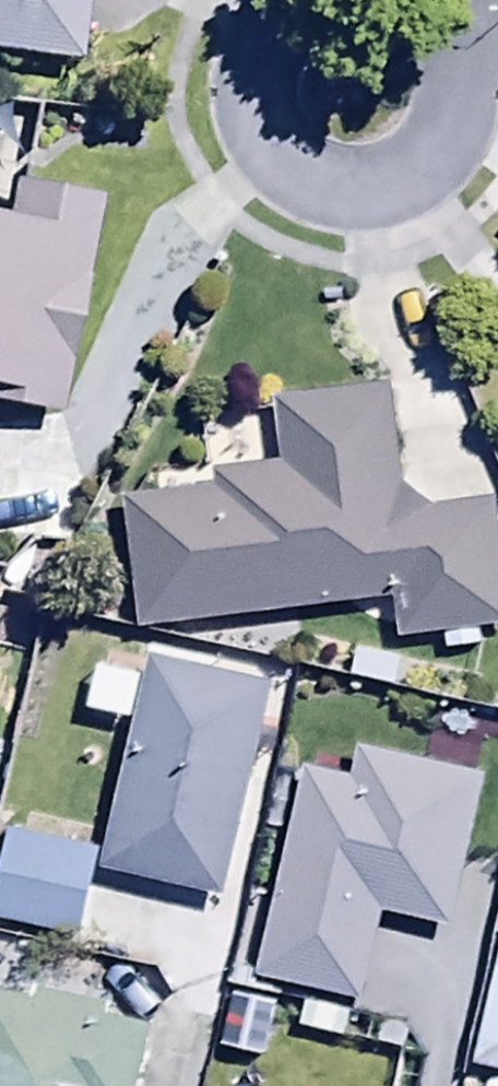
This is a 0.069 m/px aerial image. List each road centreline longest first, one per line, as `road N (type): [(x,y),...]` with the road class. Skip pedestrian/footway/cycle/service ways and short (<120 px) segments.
road 1 (residential): [(331,0),(298,72),(302,160),(350,201),(403,202),(455,187),(478,157)]
road 2 (residential): [(478,157),(458,0)]

